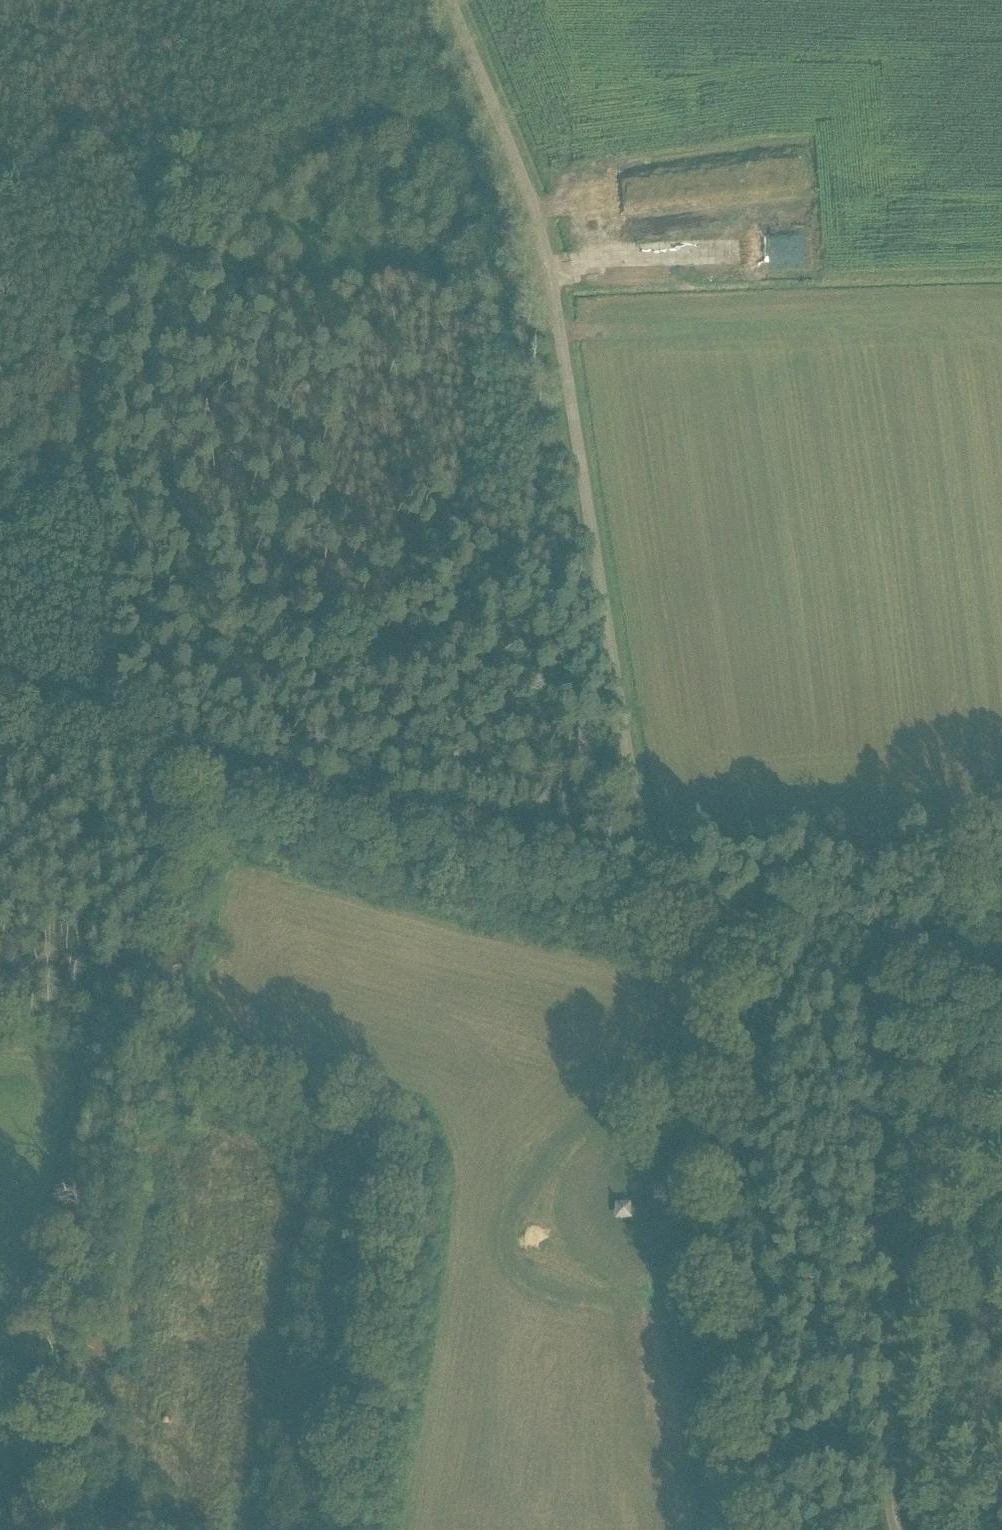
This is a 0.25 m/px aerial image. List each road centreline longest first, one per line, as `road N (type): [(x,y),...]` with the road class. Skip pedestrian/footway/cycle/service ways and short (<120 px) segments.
road 1 (unclassified): [(896,1529),(860,988),(838,962),(685,887),(647,853),(548,245),(449,0)]
road 2 (track): [(0,704),(658,863)]

